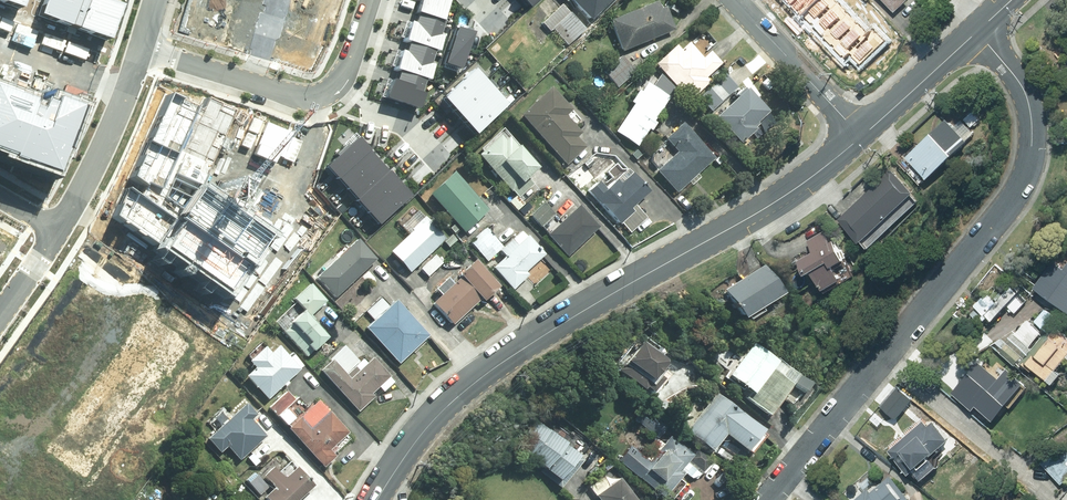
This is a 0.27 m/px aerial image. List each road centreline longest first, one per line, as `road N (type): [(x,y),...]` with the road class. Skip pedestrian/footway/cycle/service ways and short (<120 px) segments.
road 1 (secondary): [(862,137),(776,201),(492,371),(438,416),(377,499)]
road 2 (residential): [(765,499),(1024,179),(1032,107),(977,32)]
road 3 (residential): [(371,0),(351,58),(323,92),(291,92),(142,47)]
road 4 (residential): [(142,47),(96,159),(58,227)]
road 5 (residential): [(734,0),(862,137)]
road 6 (secondary): [(977,32),(862,137)]

